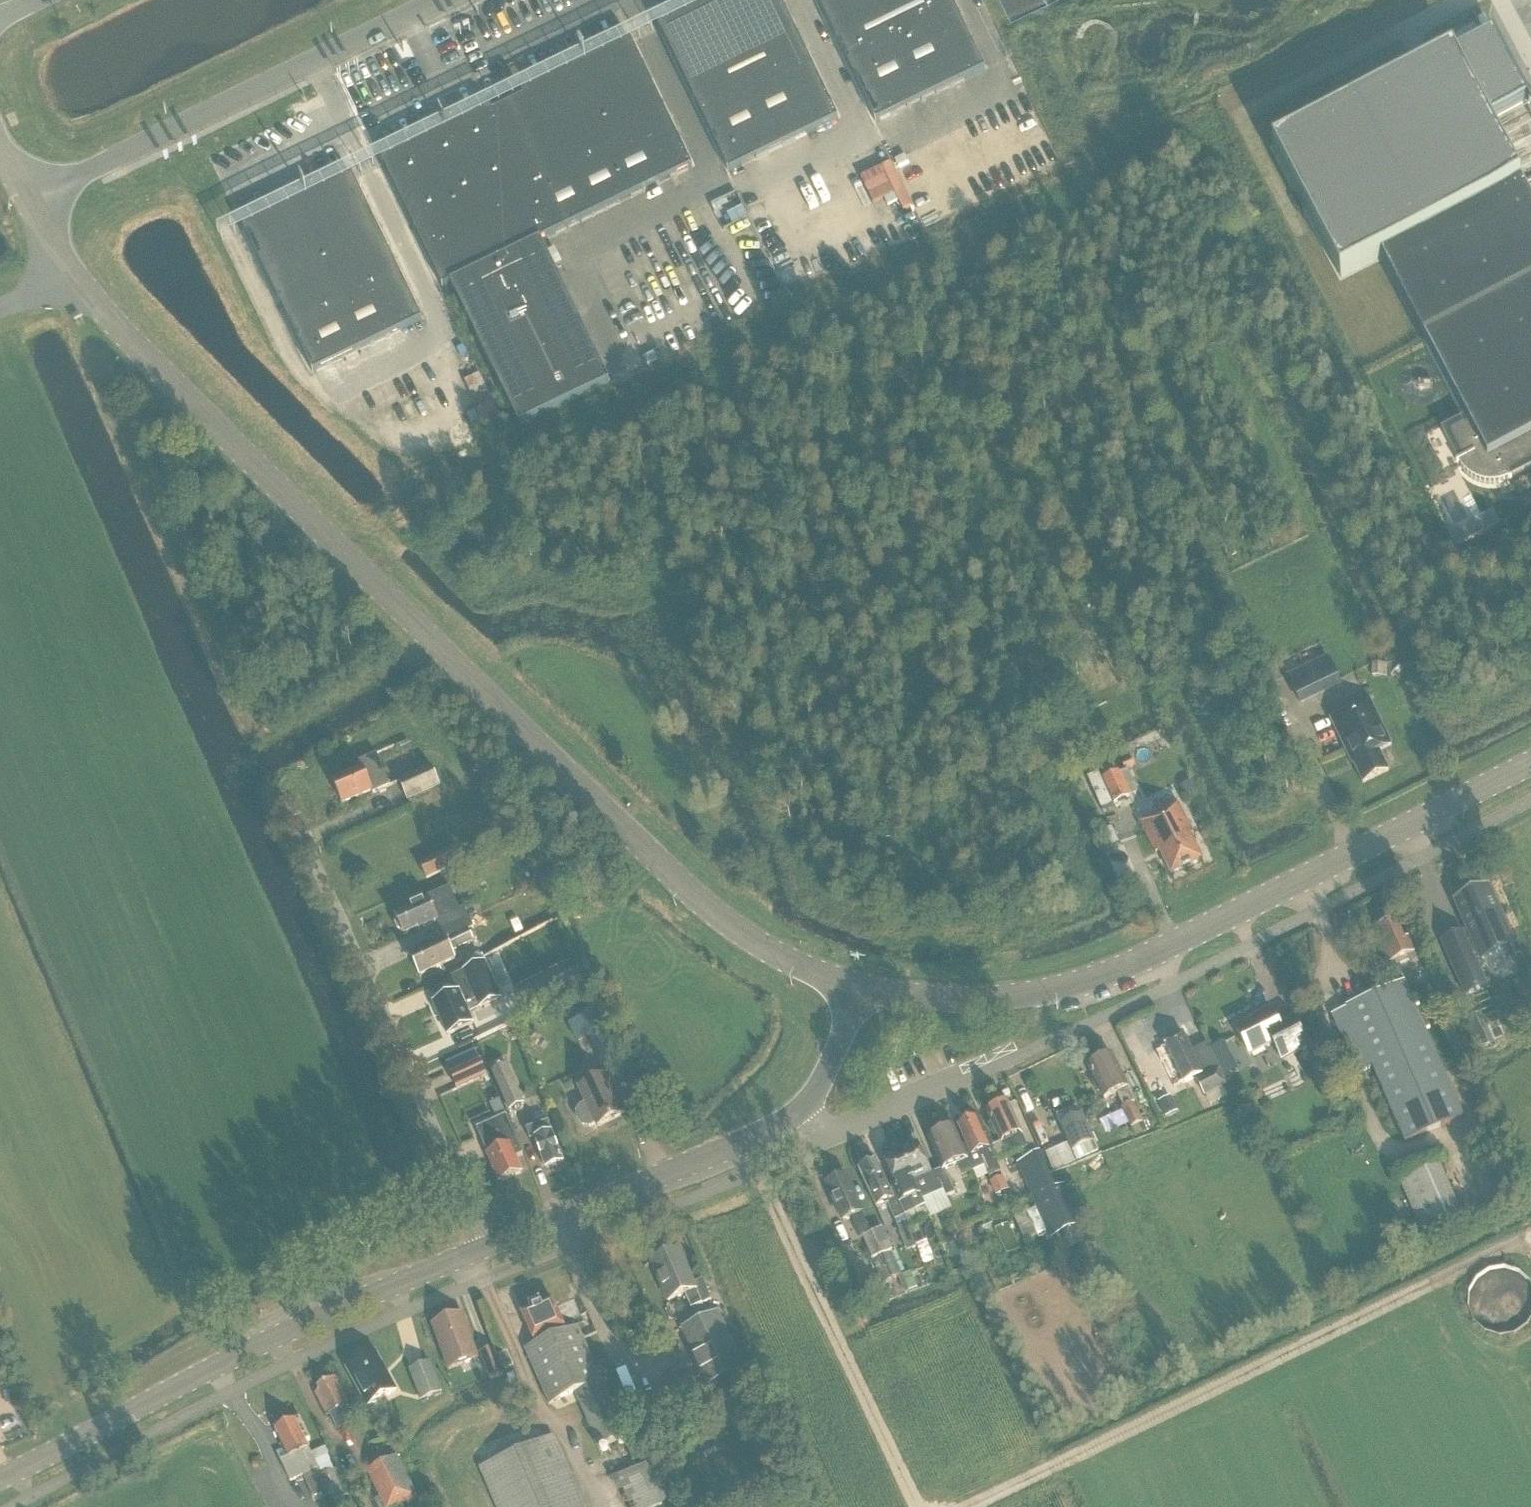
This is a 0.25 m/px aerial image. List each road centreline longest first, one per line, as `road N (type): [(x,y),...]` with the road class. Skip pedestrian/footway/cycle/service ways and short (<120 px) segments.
road 1 (tertiary): [(859,992),(730,932),(663,876),(181,404),(76,273),(30,201)]
road 2 (tertiary): [(859,992),(992,1006),(1059,998),(1530,763)]
road 3 (track): [(982,1506),(1530,1232)]
road 4 (tertiary): [(0,1477),(205,1369),(488,1246)]
road 5 (residential): [(488,1246),(296,822)]
road 6 (unclassified): [(30,201),(435,0)]
road 7 (track): [(744,1143),(919,1506)]
road 8 (tertiary): [(488,1246),(798,1118)]
road 9 (residential): [(1090,1026),(826,1142),(798,1118)]
road 10 (tertiary): [(798,1118),(814,1100),(859,992)]

